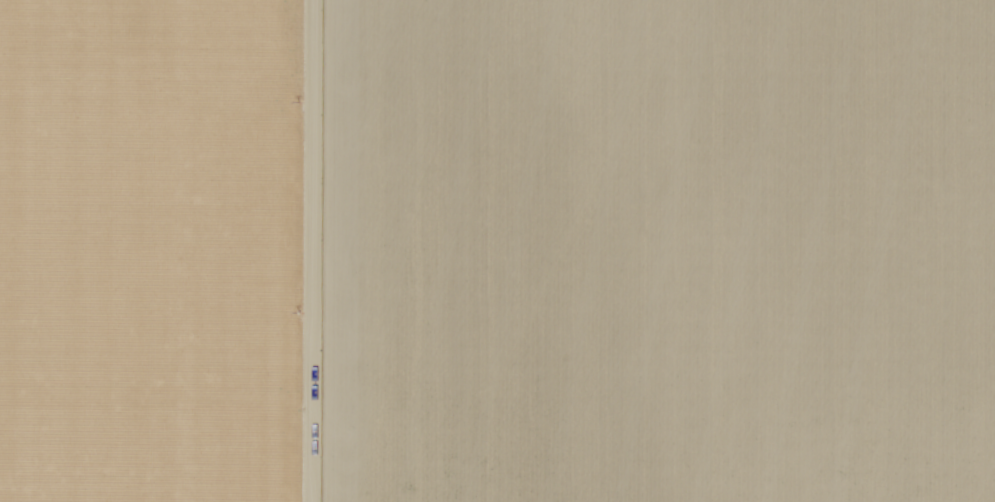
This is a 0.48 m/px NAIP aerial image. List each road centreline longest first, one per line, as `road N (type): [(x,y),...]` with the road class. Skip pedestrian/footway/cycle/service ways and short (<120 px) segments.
road 1 (residential): [(326,501),(324,0)]

